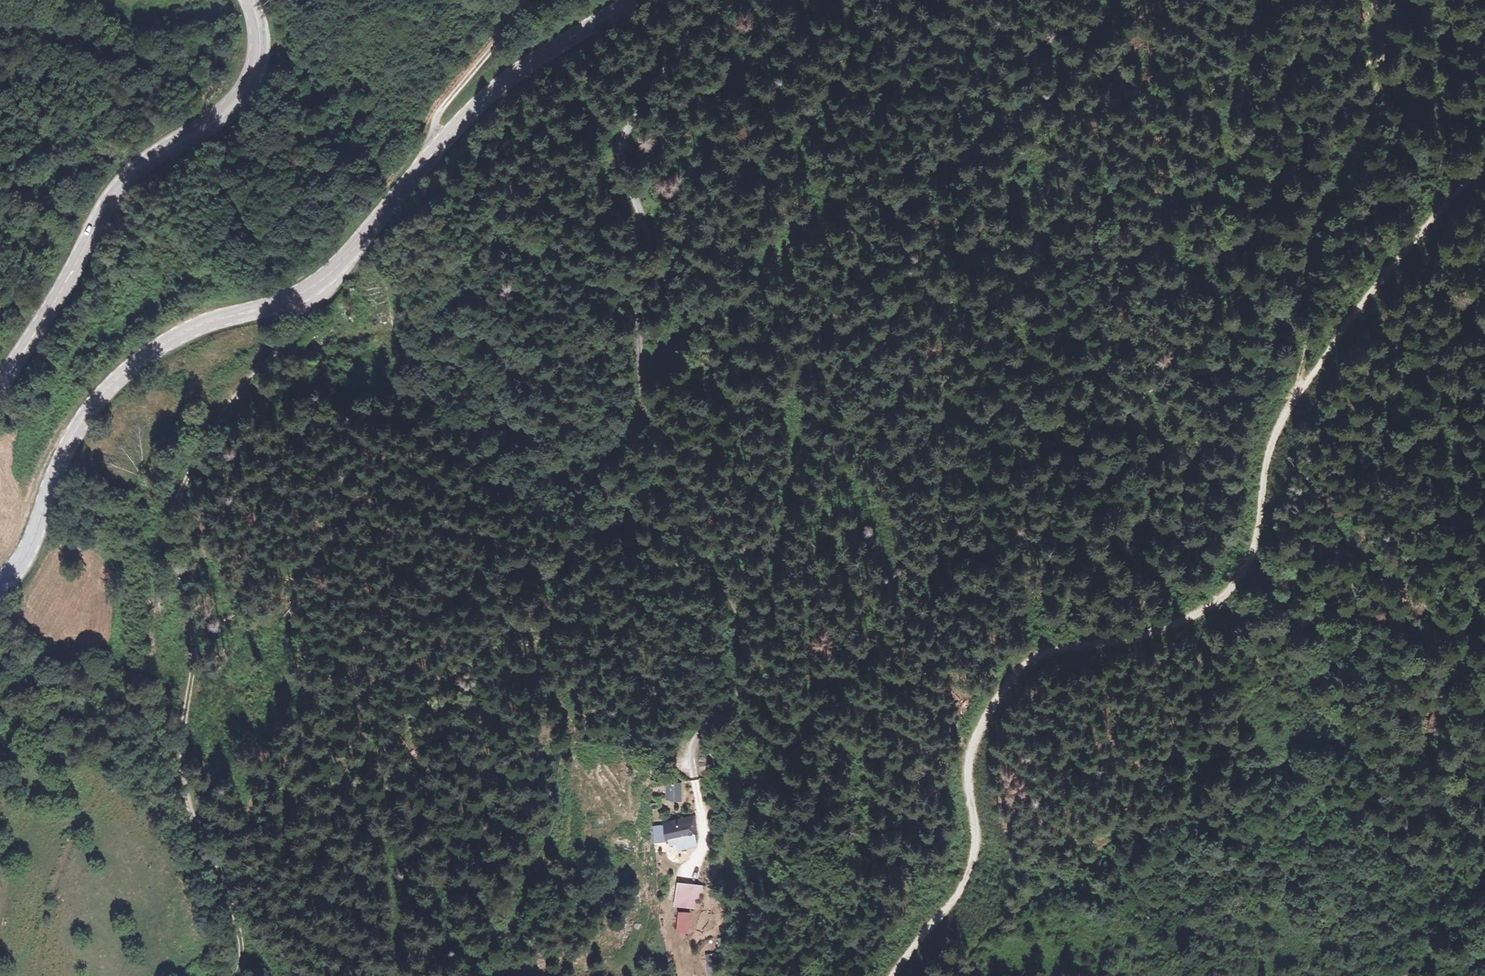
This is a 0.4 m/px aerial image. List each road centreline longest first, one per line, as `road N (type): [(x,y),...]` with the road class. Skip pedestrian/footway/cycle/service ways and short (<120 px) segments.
road 1 (track): [(692,868),(699,803),(684,749),(738,662),(734,602),(657,436),(639,371),(644,248),(636,190),(615,160),(627,122),(718,0)]
road 2 (secondary): [(634,0),(514,76),(439,147),(329,275),(275,306),(184,333),(124,373),(62,454),(24,560),(0,586)]
road 3 (track): [(892,975),(949,904),(974,850),(968,759),(976,729),(1015,668),(1042,652),(1147,634),(1222,596)]
road 4 (secondary): [(0,384),(125,181),(230,109),(248,85),(257,37),(248,0)]
road 5 (track): [(1300,388),(1336,197),(1382,67),(1375,0)]
road 6 (track): [(1300,388),(1394,260),(1484,158)]
road 7 (track): [(1222,596),(1241,573),(1272,440),(1300,388)]

